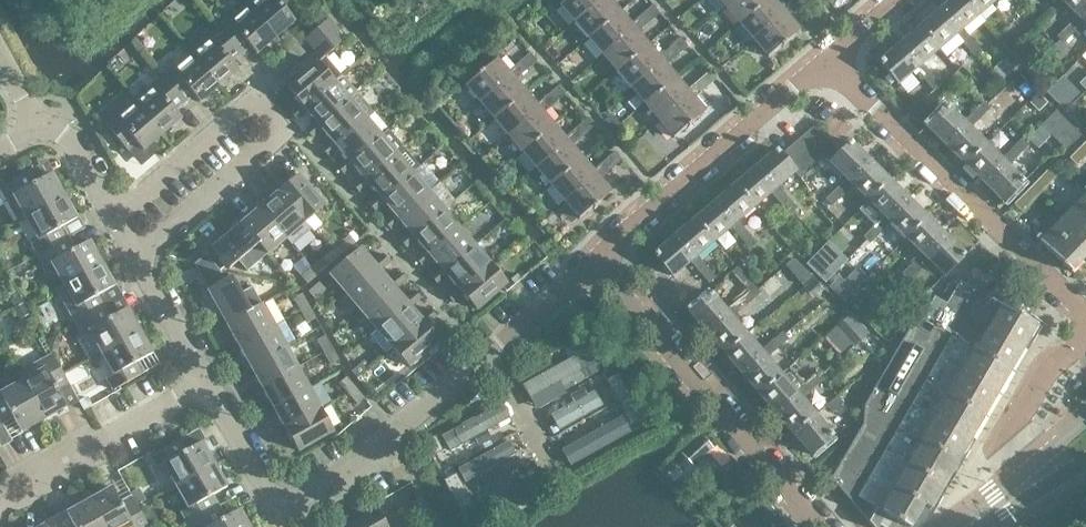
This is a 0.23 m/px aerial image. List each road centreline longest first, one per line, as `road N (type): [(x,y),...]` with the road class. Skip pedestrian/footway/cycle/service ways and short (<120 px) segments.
road 1 (residential): [(135,259),(291,130),(257,91),(106,212)]
road 2 (residential): [(1085,315),(826,63)]
road 3 (residential): [(828,526),(599,266)]
road 4 (residential): [(826,63),(599,266)]
road 5 (residential): [(269,512),(380,445),(487,358)]
road 6 (residential): [(0,497),(204,386)]
road 7 (residential): [(1085,338),(1052,368),(1020,414),(1018,429),(1040,460)]
road 8 (residential): [(487,358),(599,266)]
road 9 (residential): [(204,386),(135,259)]
road 10 (residential): [(269,512),(204,386)]
road 11 (residential): [(487,358),(559,461)]

